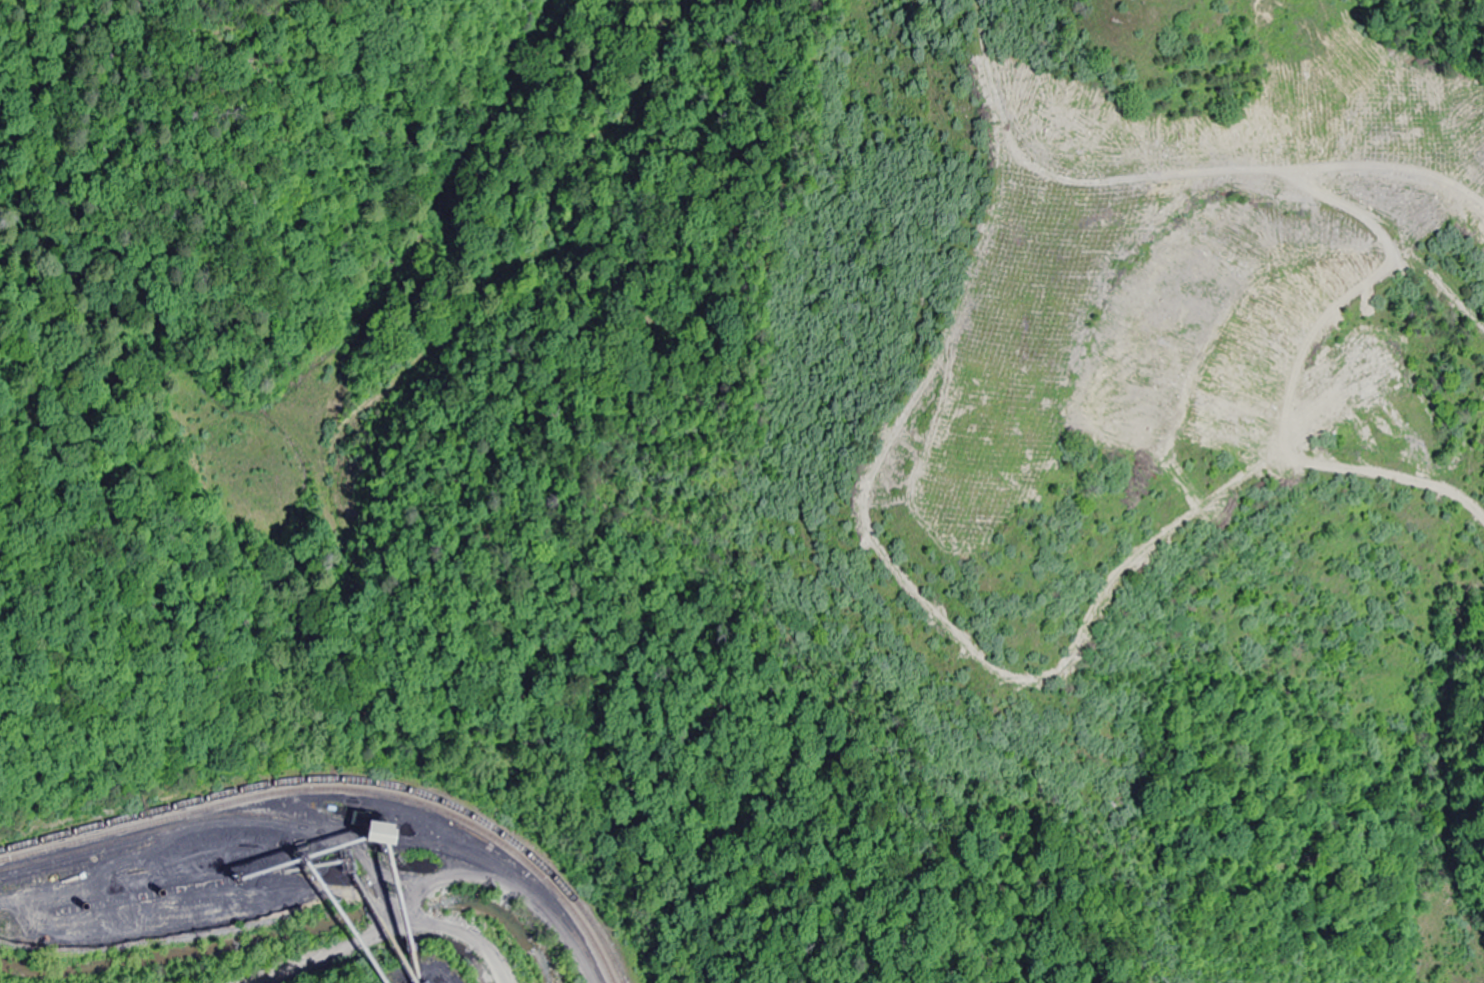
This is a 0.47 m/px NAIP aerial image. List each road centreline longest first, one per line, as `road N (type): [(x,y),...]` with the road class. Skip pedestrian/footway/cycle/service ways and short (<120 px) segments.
road 1 (residential): [(504,982),(480,947),(428,925),(382,932),(271,982)]

